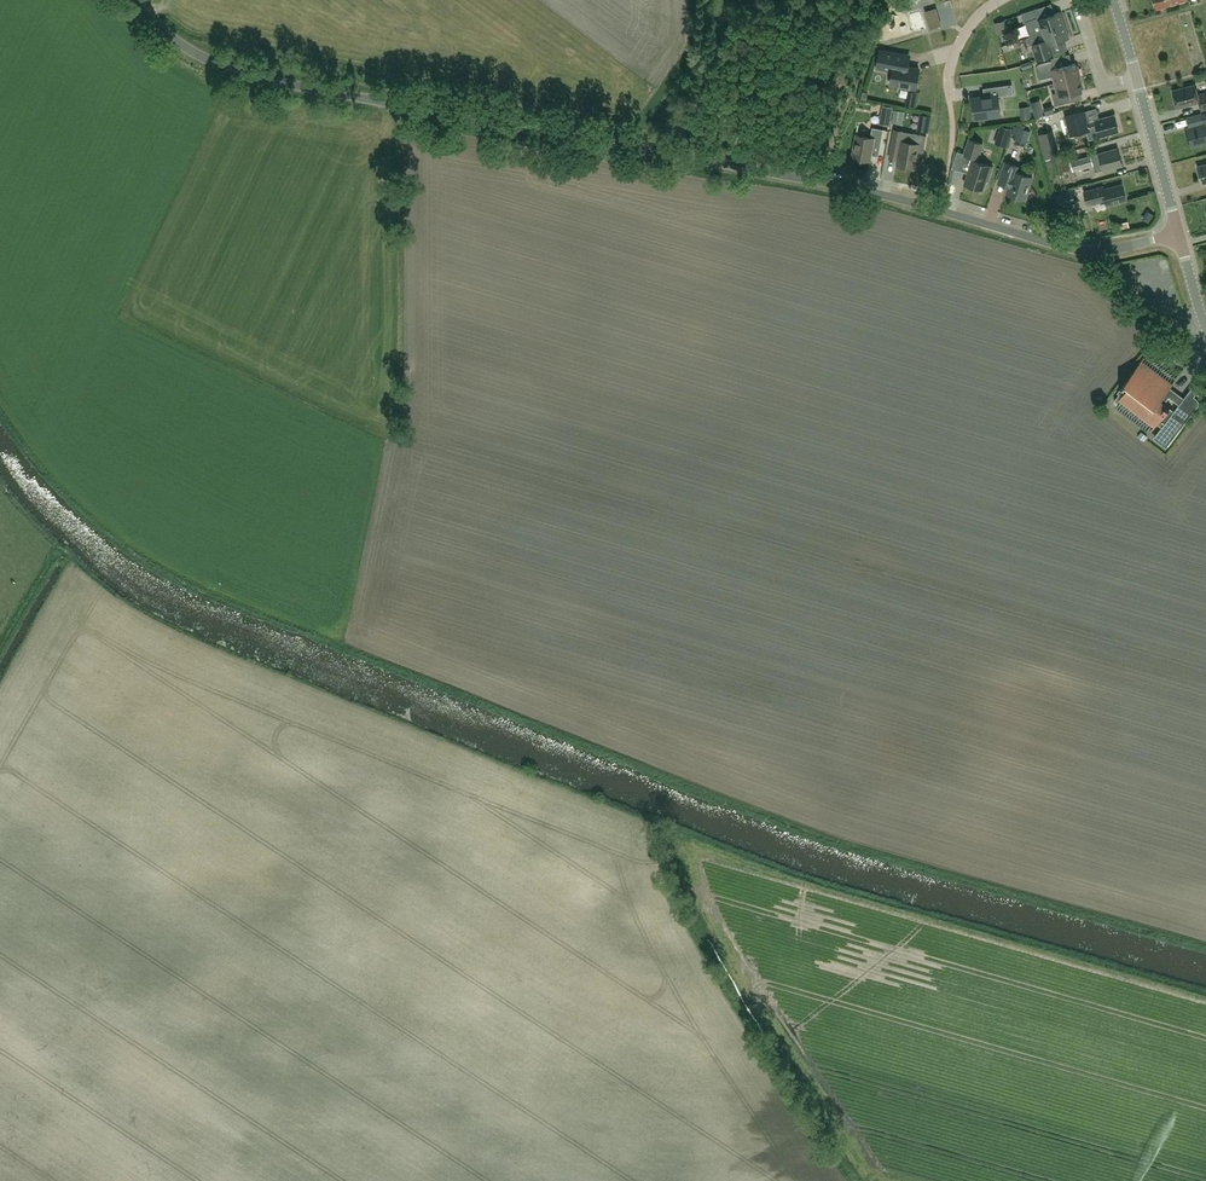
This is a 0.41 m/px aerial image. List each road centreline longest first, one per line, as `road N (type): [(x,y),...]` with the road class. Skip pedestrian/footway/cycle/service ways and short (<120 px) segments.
road 1 (unclassified): [(1180,234),(1078,249),(882,195),(240,74),(191,50),(134,0)]
road 2 (tertiary): [(1180,234),(1114,0)]

